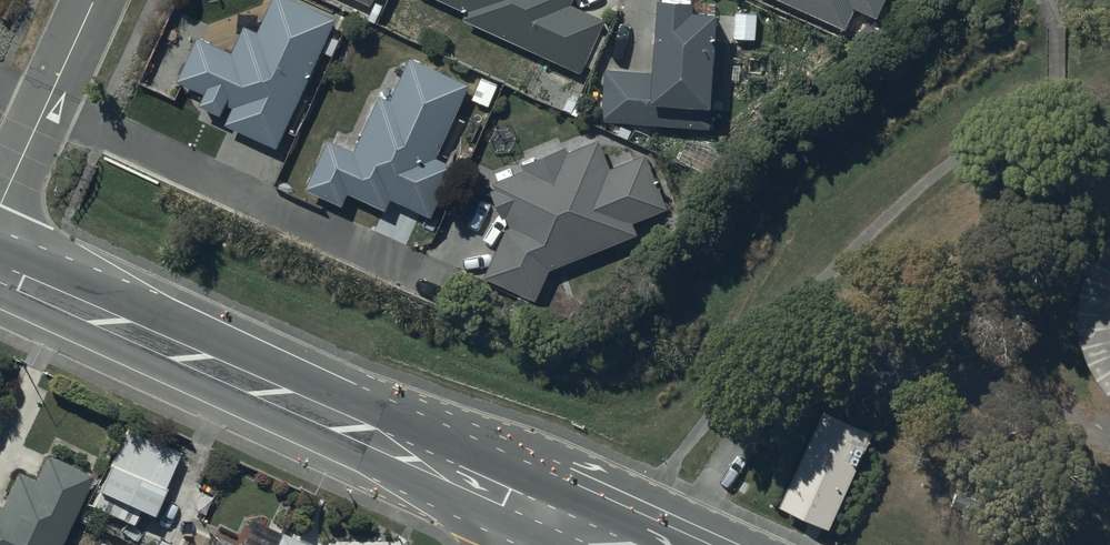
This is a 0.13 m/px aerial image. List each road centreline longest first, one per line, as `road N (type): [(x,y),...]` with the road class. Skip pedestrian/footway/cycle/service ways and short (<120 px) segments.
road 1 (secondary): [(550,515),(0,273)]
road 2 (residential): [(95,0),(0,209)]

